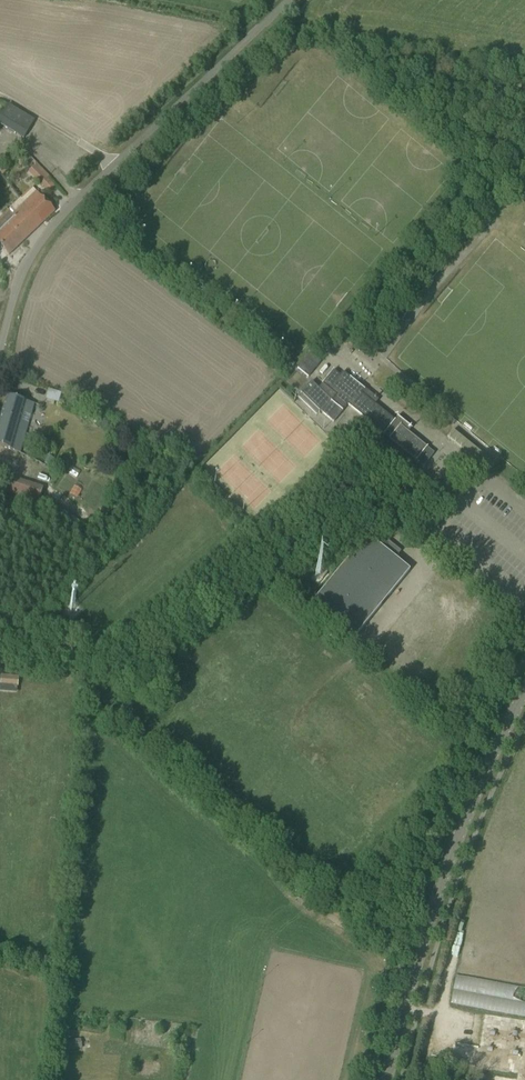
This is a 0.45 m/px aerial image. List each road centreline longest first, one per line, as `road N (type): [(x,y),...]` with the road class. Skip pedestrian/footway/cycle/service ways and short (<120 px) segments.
road 1 (unclassified): [(0,330),(25,254),(48,217),(286,0)]
road 2 (tertiary): [(385,1079),(446,859),(524,679)]

